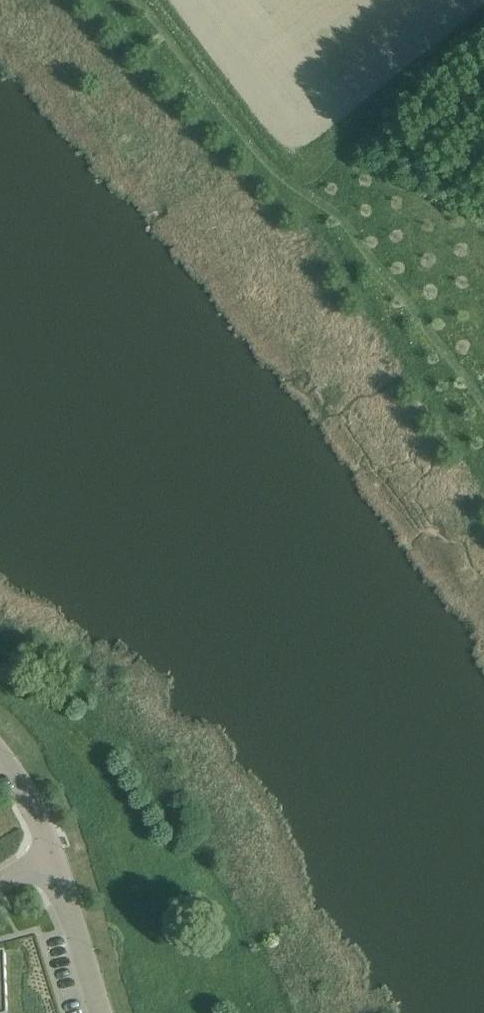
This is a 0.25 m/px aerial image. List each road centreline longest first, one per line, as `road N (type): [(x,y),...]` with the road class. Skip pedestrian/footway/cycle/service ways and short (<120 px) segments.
road 1 (residential): [(95,1012),(43,849)]

